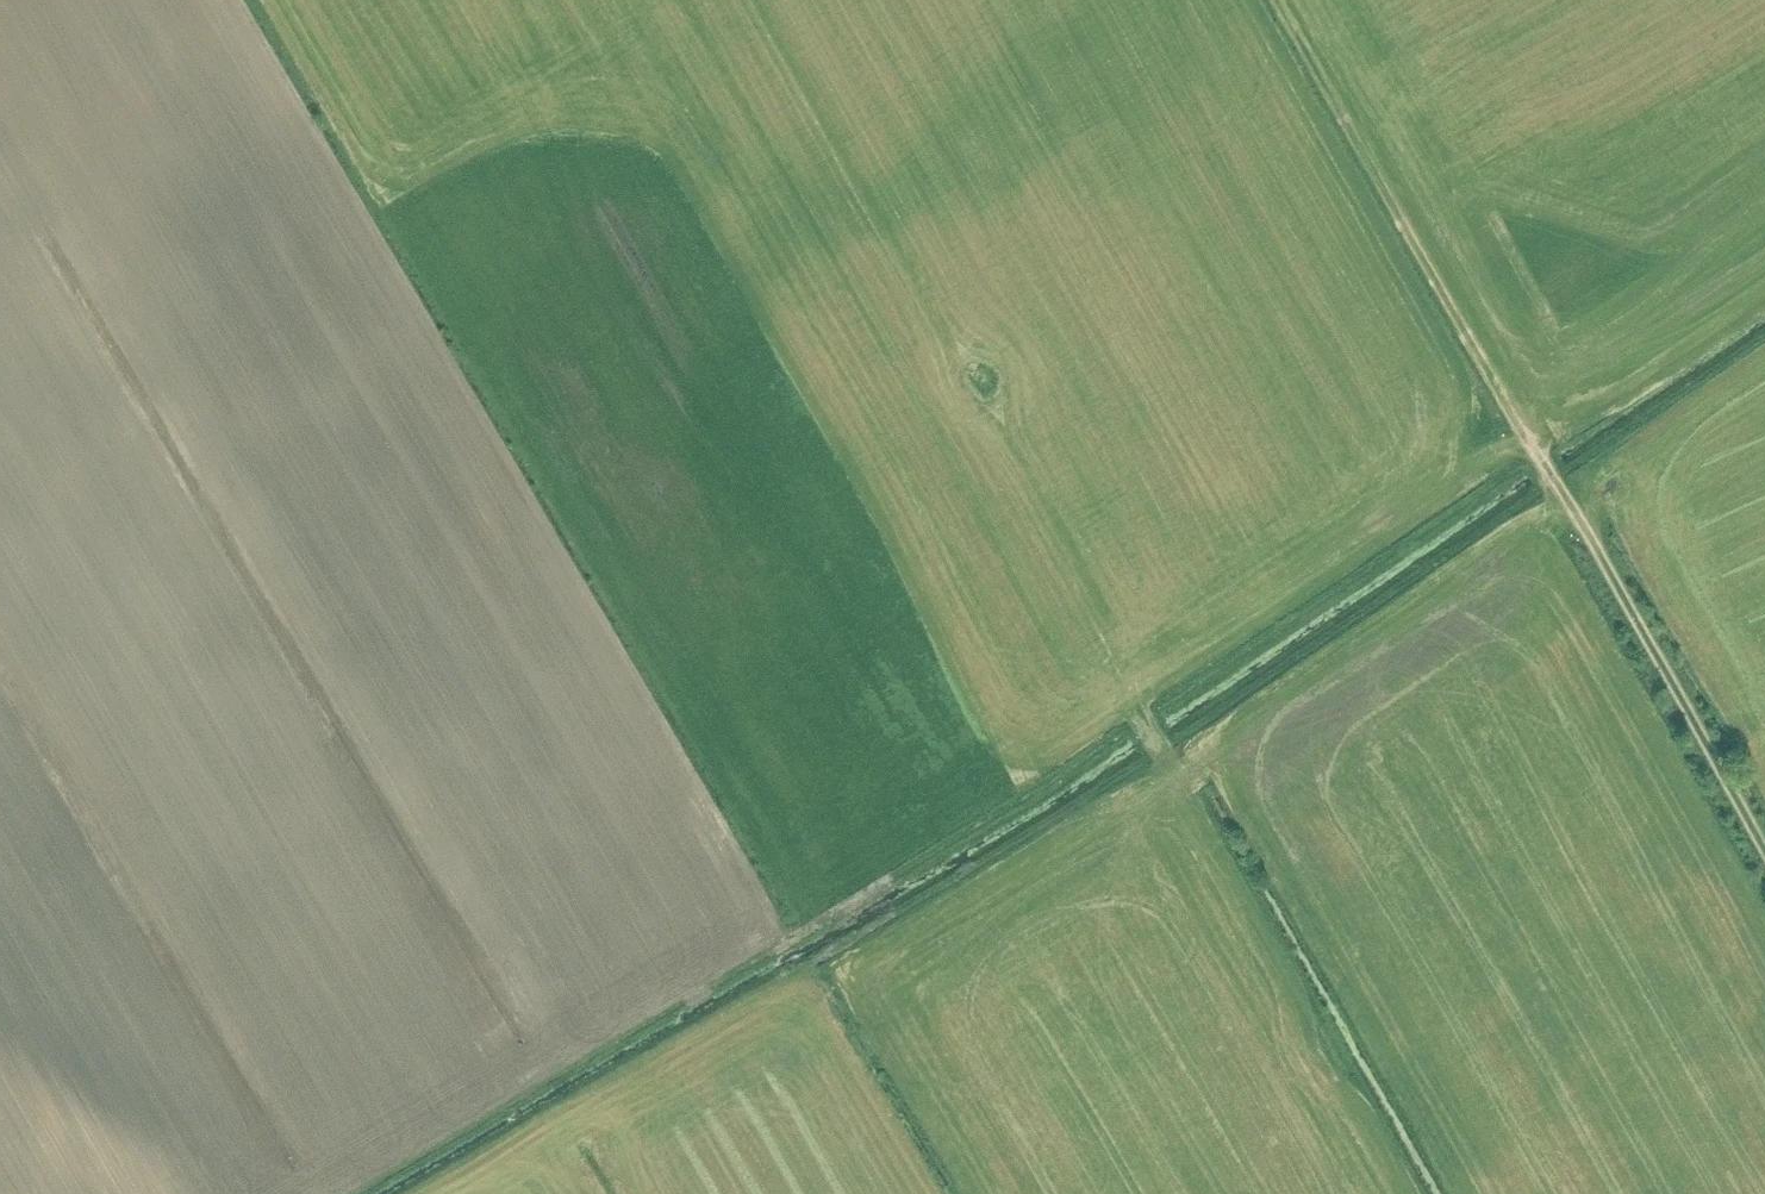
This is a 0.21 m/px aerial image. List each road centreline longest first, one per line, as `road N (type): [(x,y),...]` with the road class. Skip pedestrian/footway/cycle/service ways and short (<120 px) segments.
road 1 (track): [(1764,850),(1285,0)]

